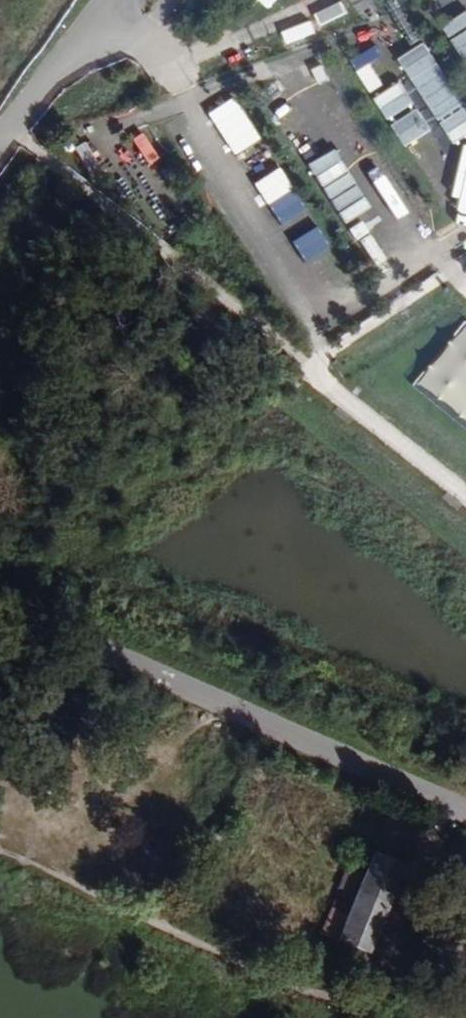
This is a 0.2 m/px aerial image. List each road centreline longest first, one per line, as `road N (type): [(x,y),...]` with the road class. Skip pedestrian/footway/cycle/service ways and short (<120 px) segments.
road 1 (unclassified): [(0,605),(465,814)]
road 2 (unclassified): [(89,39),(0,144)]

